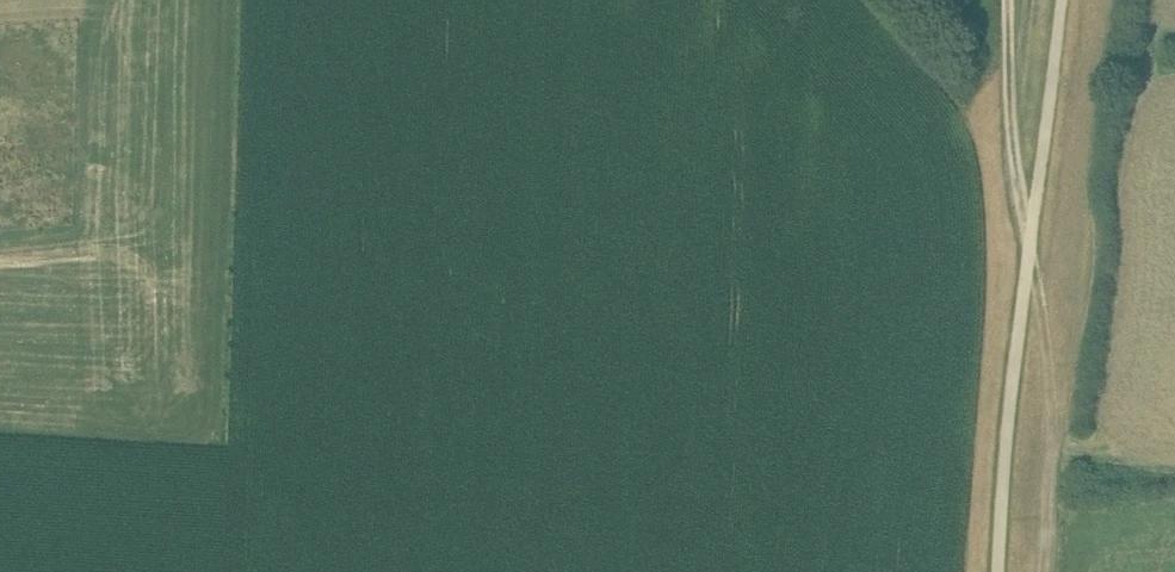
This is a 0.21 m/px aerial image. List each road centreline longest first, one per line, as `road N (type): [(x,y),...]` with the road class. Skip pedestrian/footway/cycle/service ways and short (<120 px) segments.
road 1 (track): [(1043,571),(1054,419),(1019,186),(1005,0)]

